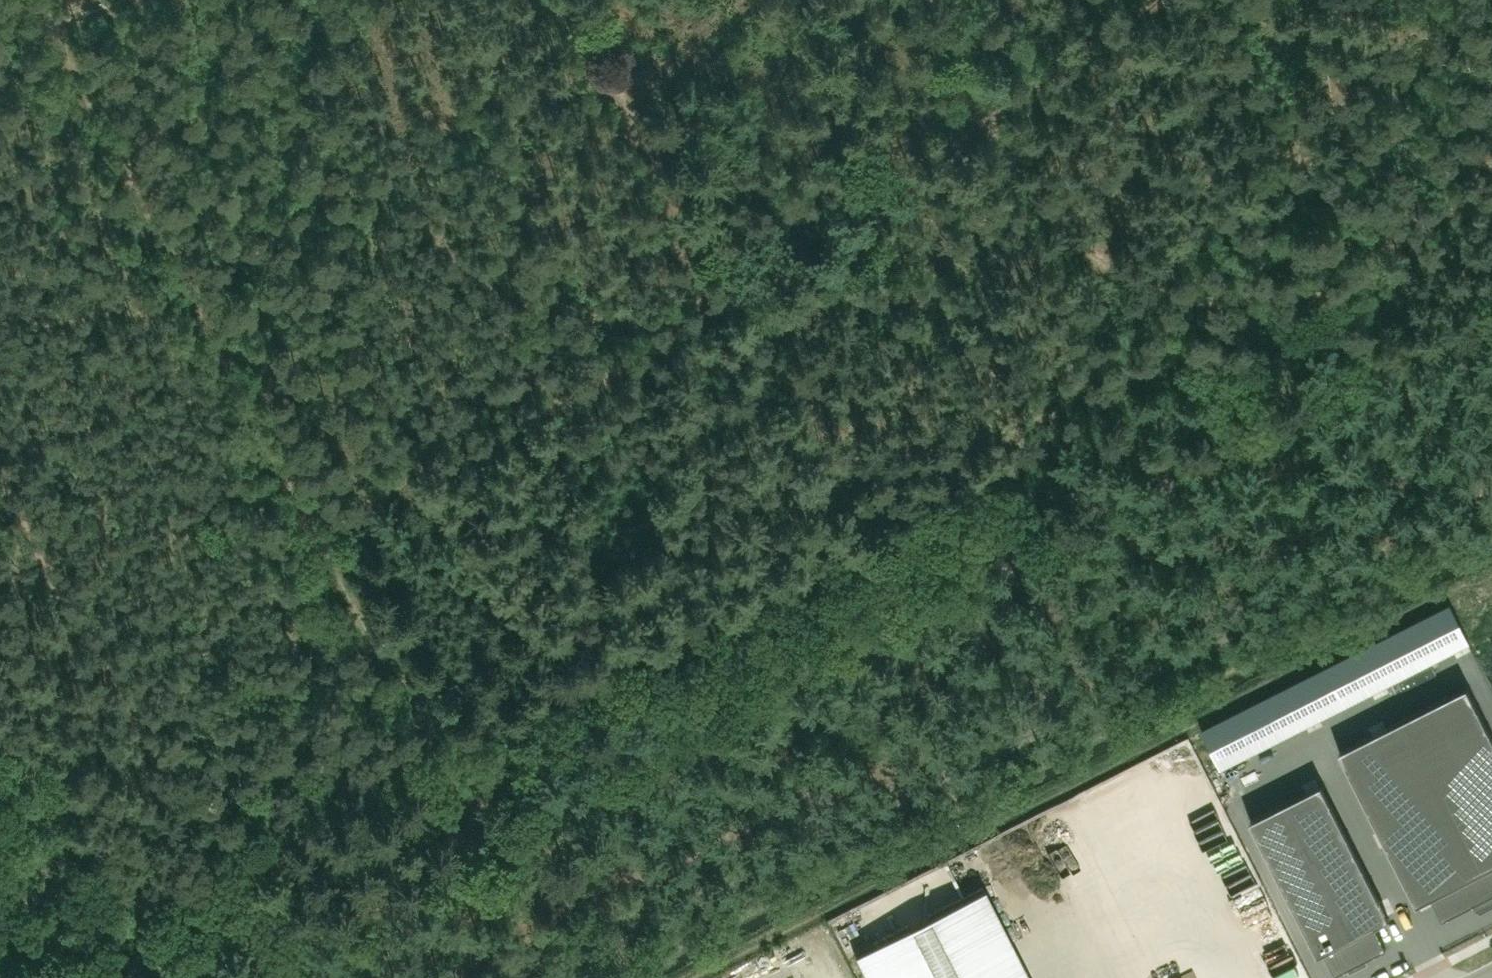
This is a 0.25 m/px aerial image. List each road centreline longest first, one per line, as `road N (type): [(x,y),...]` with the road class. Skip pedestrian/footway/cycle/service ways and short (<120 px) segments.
road 1 (track): [(258,976),(1072,534),(1491,319)]

